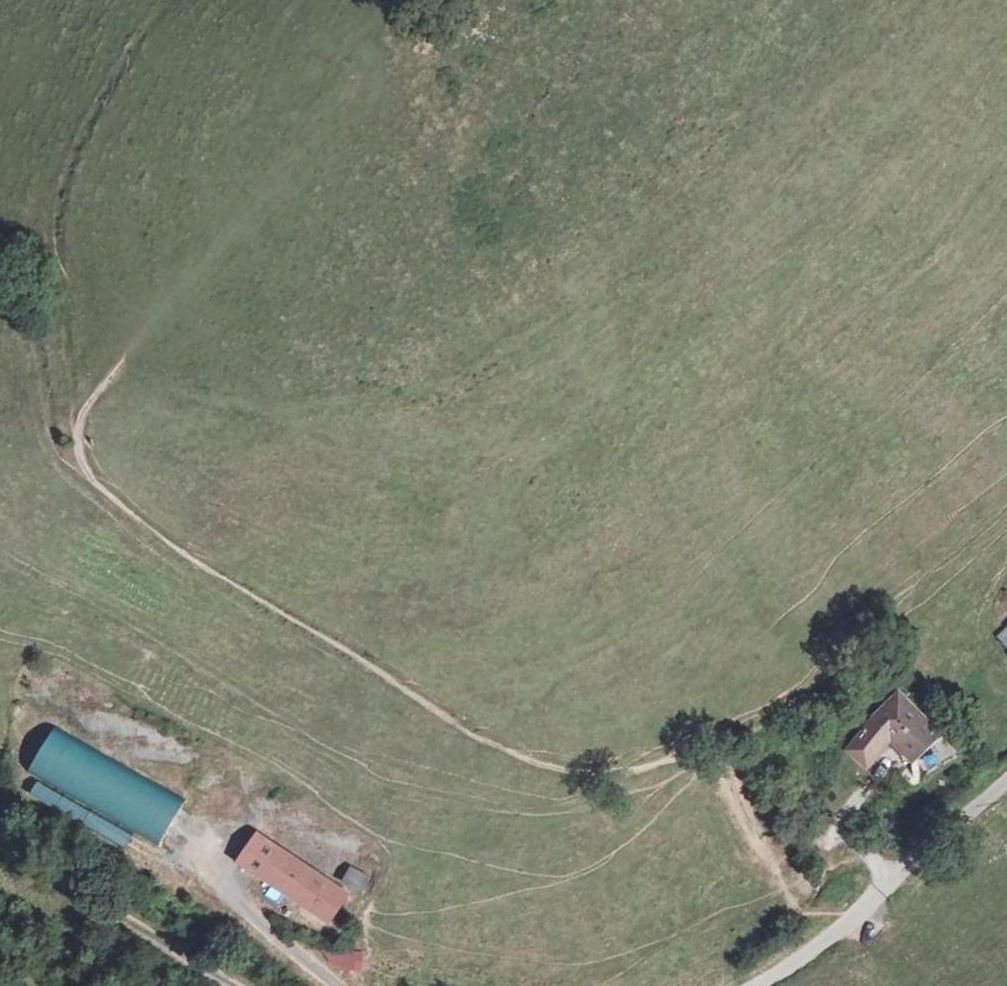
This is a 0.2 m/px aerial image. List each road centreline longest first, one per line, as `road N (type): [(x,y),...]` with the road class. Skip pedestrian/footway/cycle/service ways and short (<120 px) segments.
road 1 (unclassified): [(753,985),(882,893),(1006,783)]
road 2 (track): [(0,843),(230,985)]

